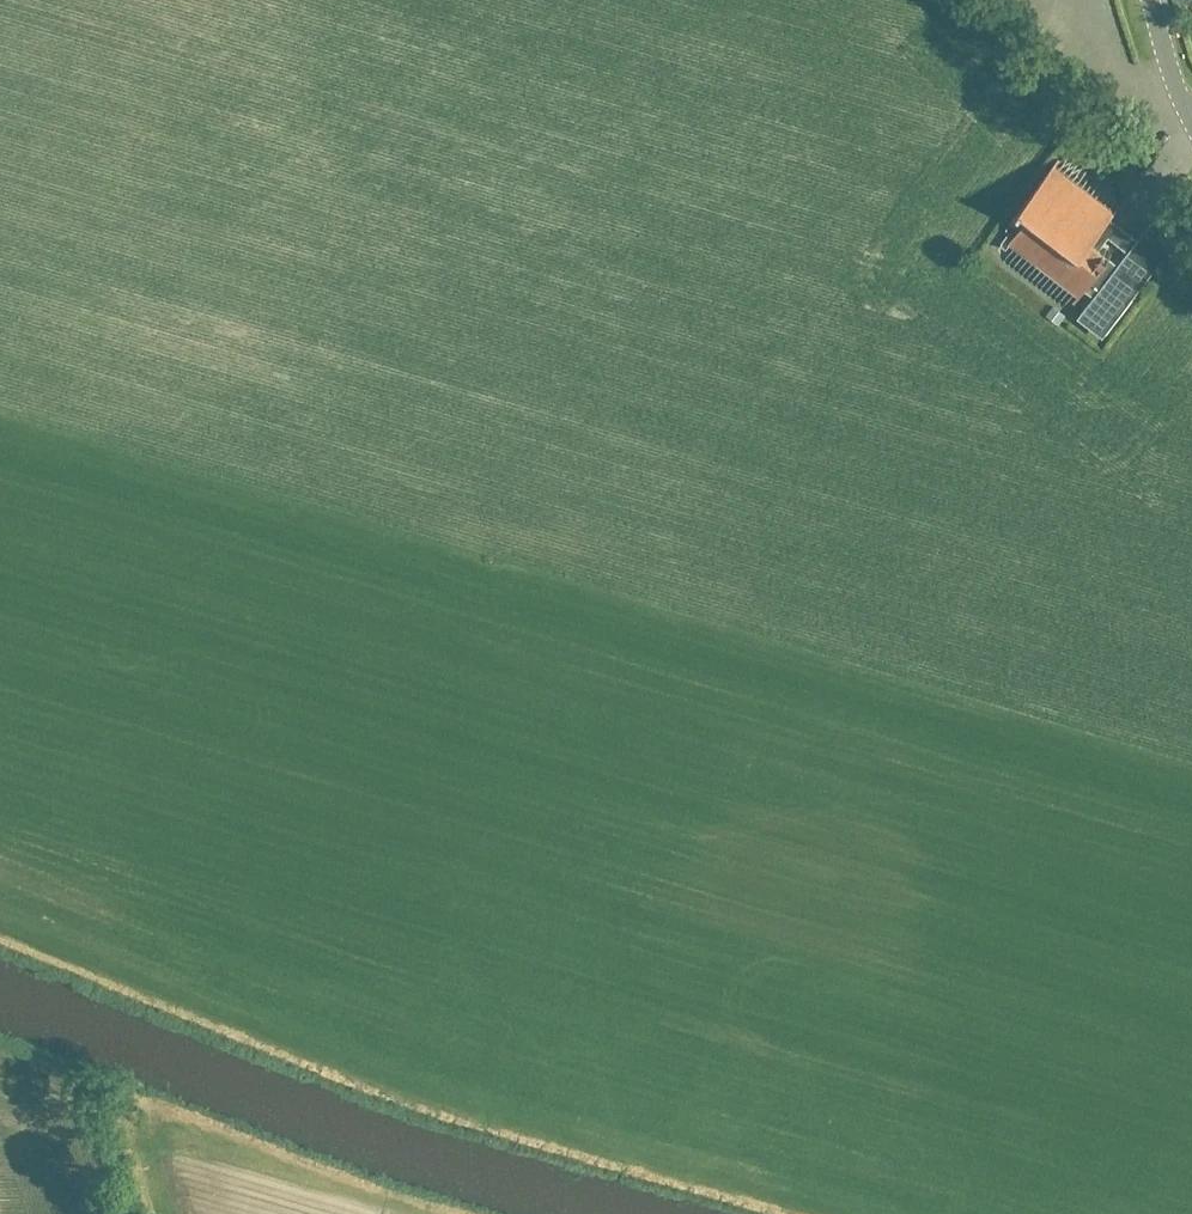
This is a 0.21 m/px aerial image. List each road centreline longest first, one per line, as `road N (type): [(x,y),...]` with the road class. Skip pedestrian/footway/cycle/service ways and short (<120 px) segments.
road 1 (tertiary): [(1191,123),(1151,0)]

